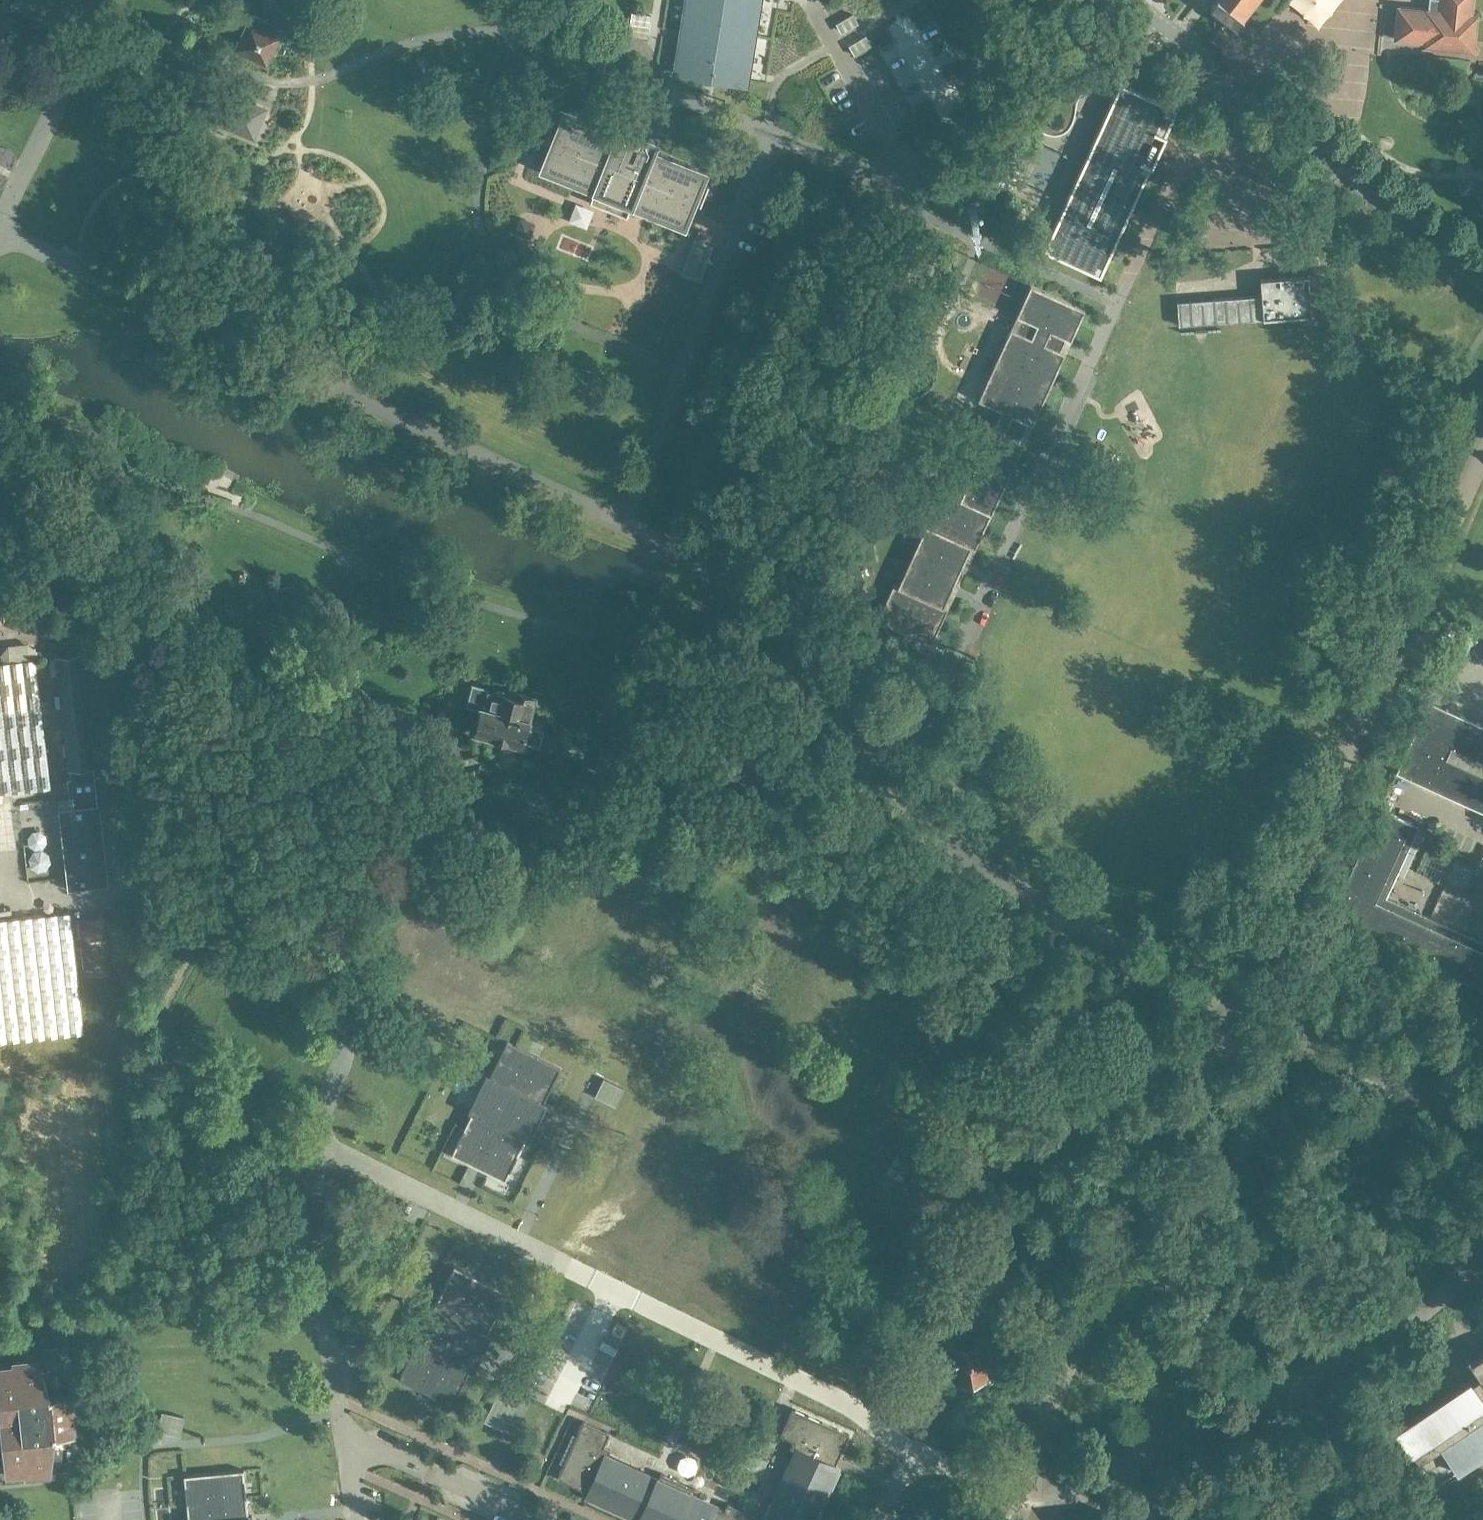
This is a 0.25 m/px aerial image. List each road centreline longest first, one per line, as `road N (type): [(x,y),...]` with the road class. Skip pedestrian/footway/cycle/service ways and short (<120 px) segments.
road 1 (residential): [(349,1450),(317,1149),(319,1105),(343,1056),(338,1021),(313,998),(151,911),(132,889),(121,853),(93,609),(0,467)]
road 2 (residential): [(864,748),(805,779),(720,786),(528,831),(469,823),(447,794),(443,731),(299,681),(222,631),(165,572),(110,454),(89,436),(0,399)]
road 3 (residential): [(879,768),(932,705),(1183,158),(1209,146),(1244,91)]
road 4 (residential): [(628,523),(0,232)]
road 5 (residential): [(1014,1487),(1231,1005)]
road 6 (residential): [(1231,1005),(1000,877),(917,814),(879,768)]
road 7 (residential): [(628,523),(770,136)]
road 8 (residential): [(1231,1005),(1389,649)]
road 9 (residential): [(770,136),(875,178),(903,179),(928,168),(990,39),(988,0)]
road 10 (residential): [(864,748),(778,633),(703,566),(628,523)]
road 11 (residential): [(1482,279),(1244,91)]
road 12 (residential): [(1014,1487),(1057,1497),(1285,1392)]
road 13 (residential): [(1482,1131),(1231,1005)]
road 14 (residential): [(0,232),(62,80),(35,0)]
road 15 (residential): [(1285,1392),(1443,1296),(1482,1253)]
road 16 (residential): [(1389,649),(1482,446)]
road 17 (residential): [(349,1450),(377,1447),(541,1519)]
road 18 (residential): [(1285,1392),(1426,1519)]
road 19 (residential): [(881,1519),(900,1478),(925,1463),(1014,1487)]
road 20 (residential): [(1244,91),(1125,0)]
road 21 (residential): [(770,136),(659,91)]

